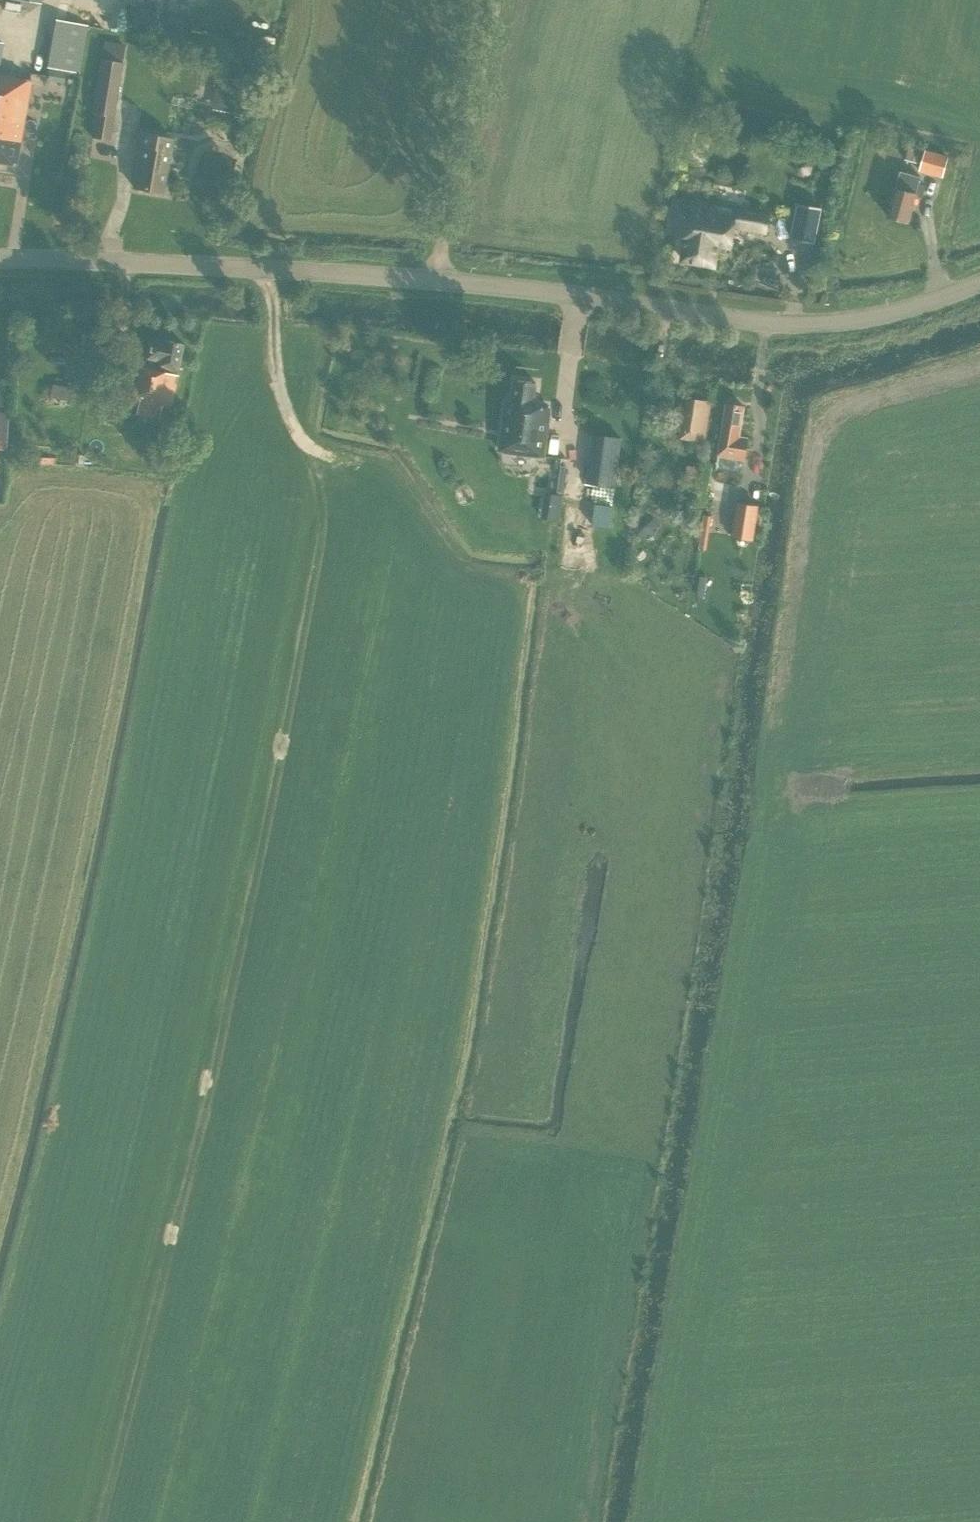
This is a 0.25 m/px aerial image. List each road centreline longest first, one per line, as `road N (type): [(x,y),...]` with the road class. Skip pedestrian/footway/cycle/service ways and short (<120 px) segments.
road 1 (unclassified): [(0,258),(248,268),(750,320),(857,323),(979,287)]

